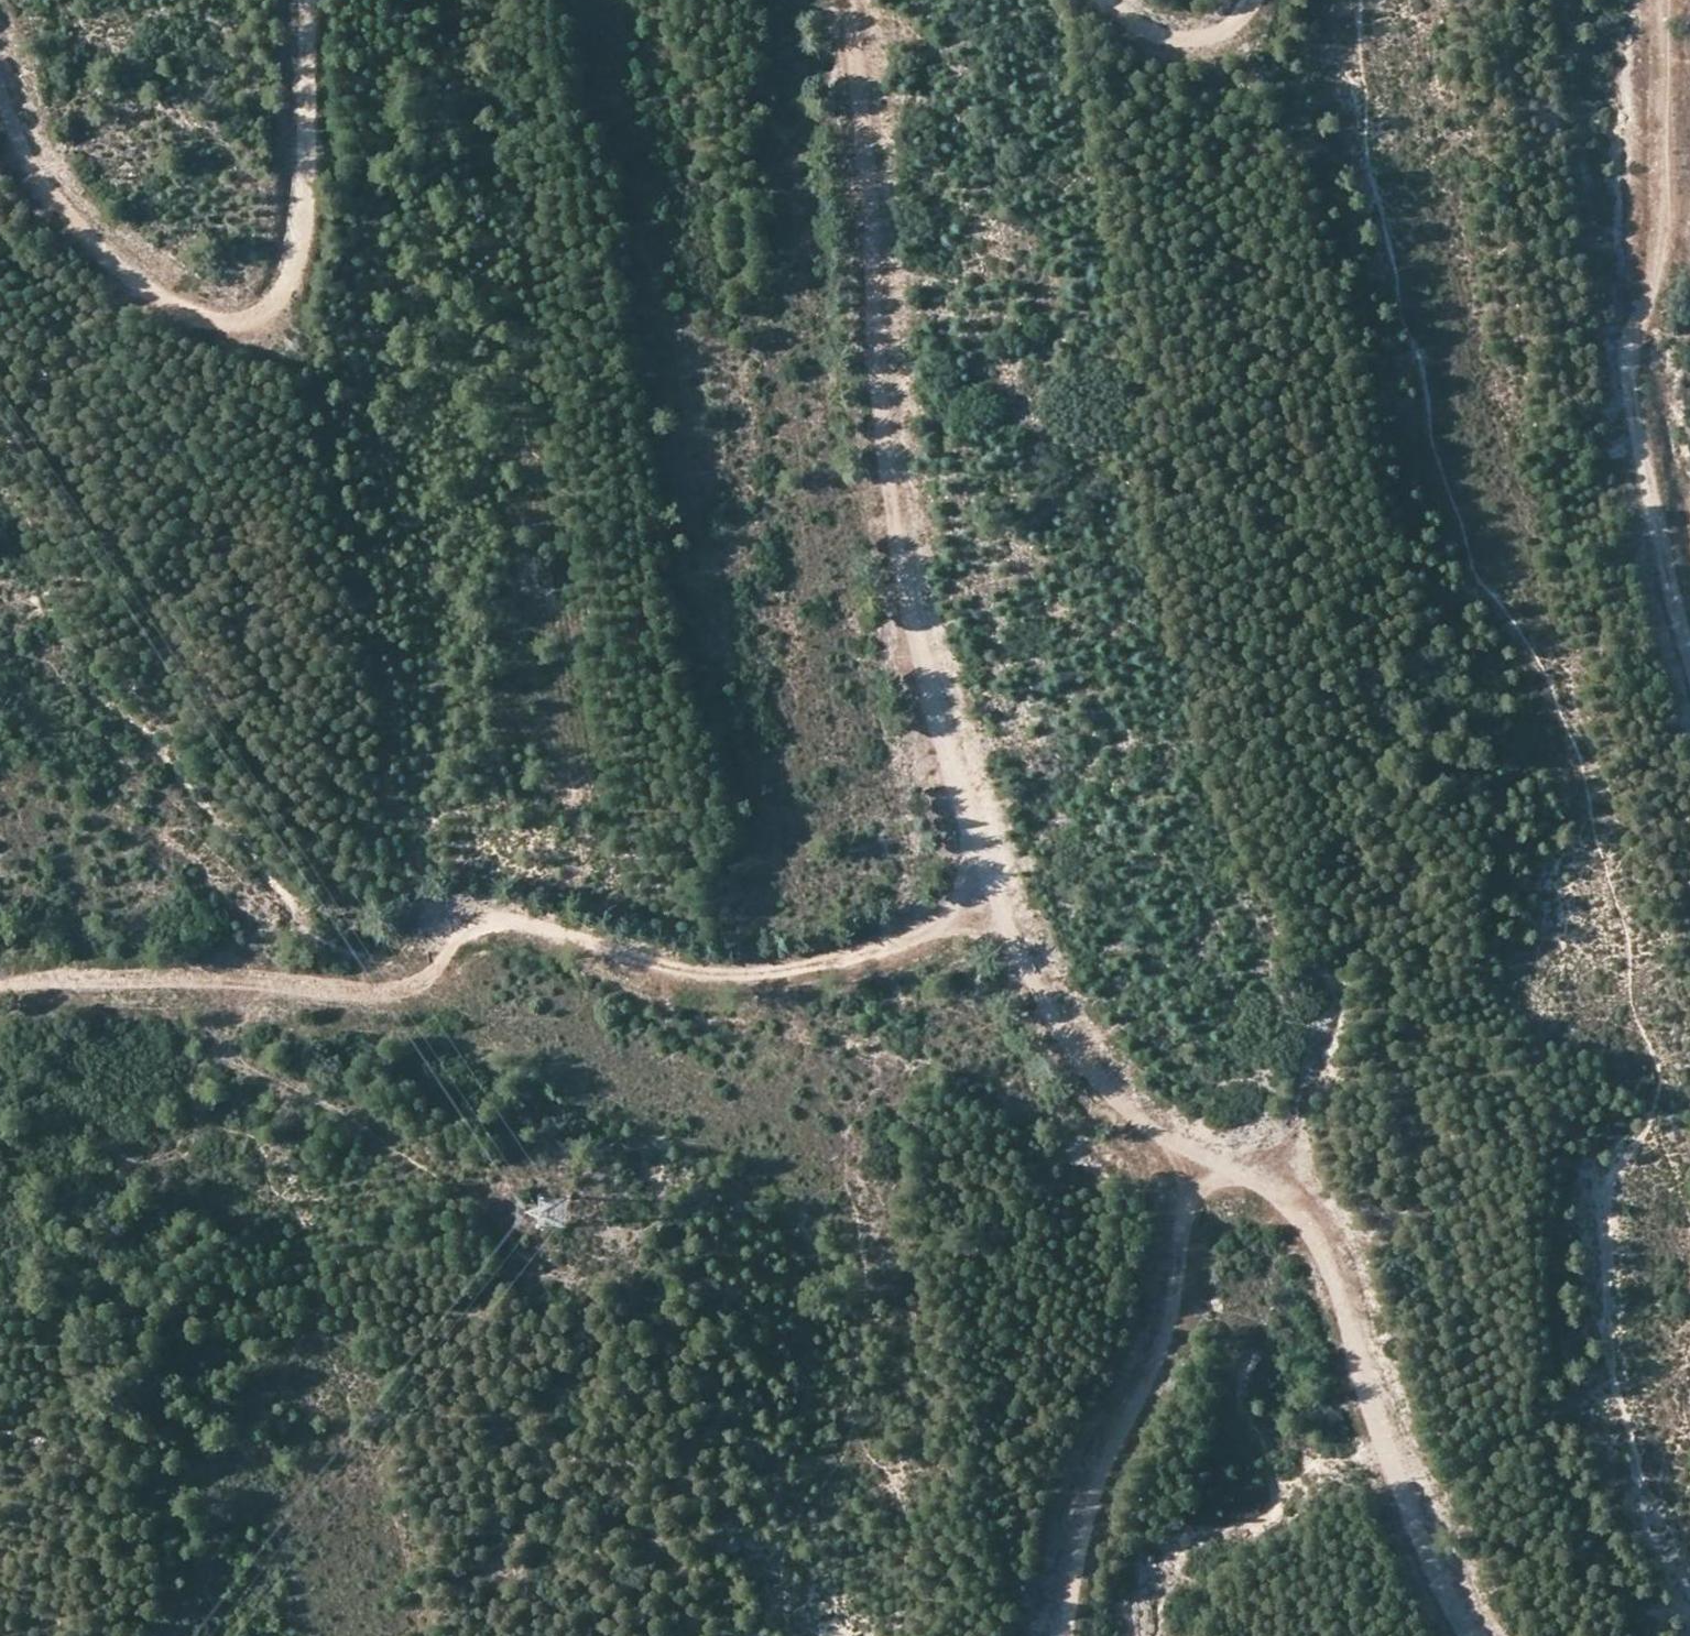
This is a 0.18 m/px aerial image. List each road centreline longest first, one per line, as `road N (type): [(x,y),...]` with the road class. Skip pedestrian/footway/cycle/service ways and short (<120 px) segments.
road 1 (track): [(0,995),(108,984),(394,990),(420,984),(468,933),(500,925),(681,972),(751,976),(921,934),(992,879),(1053,1007),(1104,1078),(1168,1141),(1190,1190)]
road 2 (track): [(1057,1635),(1084,1504),(1151,1369),(1171,1310),(1184,1203),(1190,1190),(1231,1177),(1264,1182),(1331,1249),(1415,1503),(1479,1635)]
road 3 (track): [(992,879),(892,493),(852,0)]
road 4 (track): [(1689,687),(1670,647),(1626,385),(1656,262),(1662,0)]
road 5 (track): [(302,0),(299,240),(278,296),(246,319),(198,316),(165,302),(117,262),(37,173),(0,90)]
road 6 (track): [(1252,0),(1239,20),(1183,42),(1109,0)]

